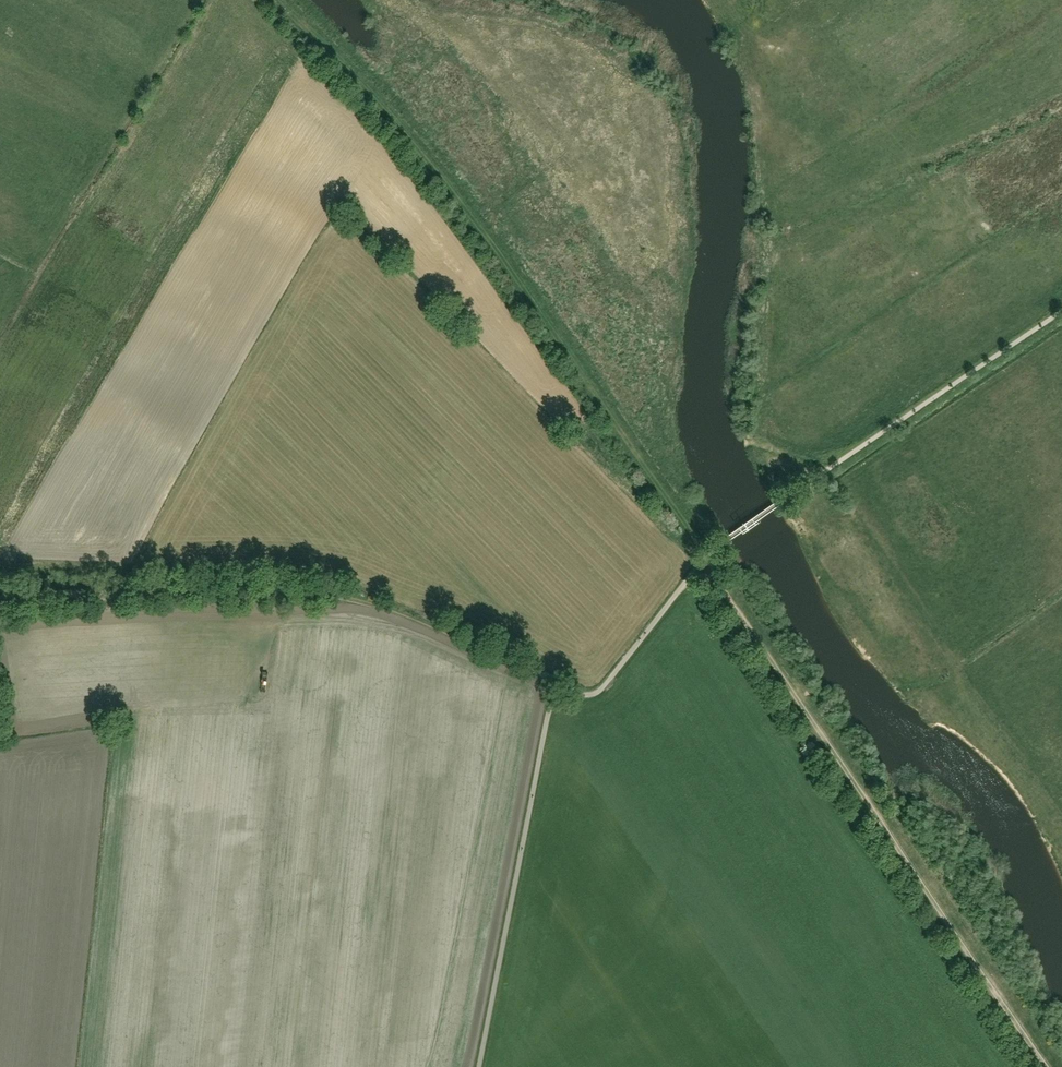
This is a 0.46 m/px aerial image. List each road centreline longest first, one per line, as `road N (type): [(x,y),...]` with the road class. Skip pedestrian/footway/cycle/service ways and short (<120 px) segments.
road 1 (track): [(711,552),(714,578),(1047,1066)]
road 2 (track): [(580,694),(369,598),(0,597)]
road 3 (track): [(709,554),(474,221),(352,74)]

